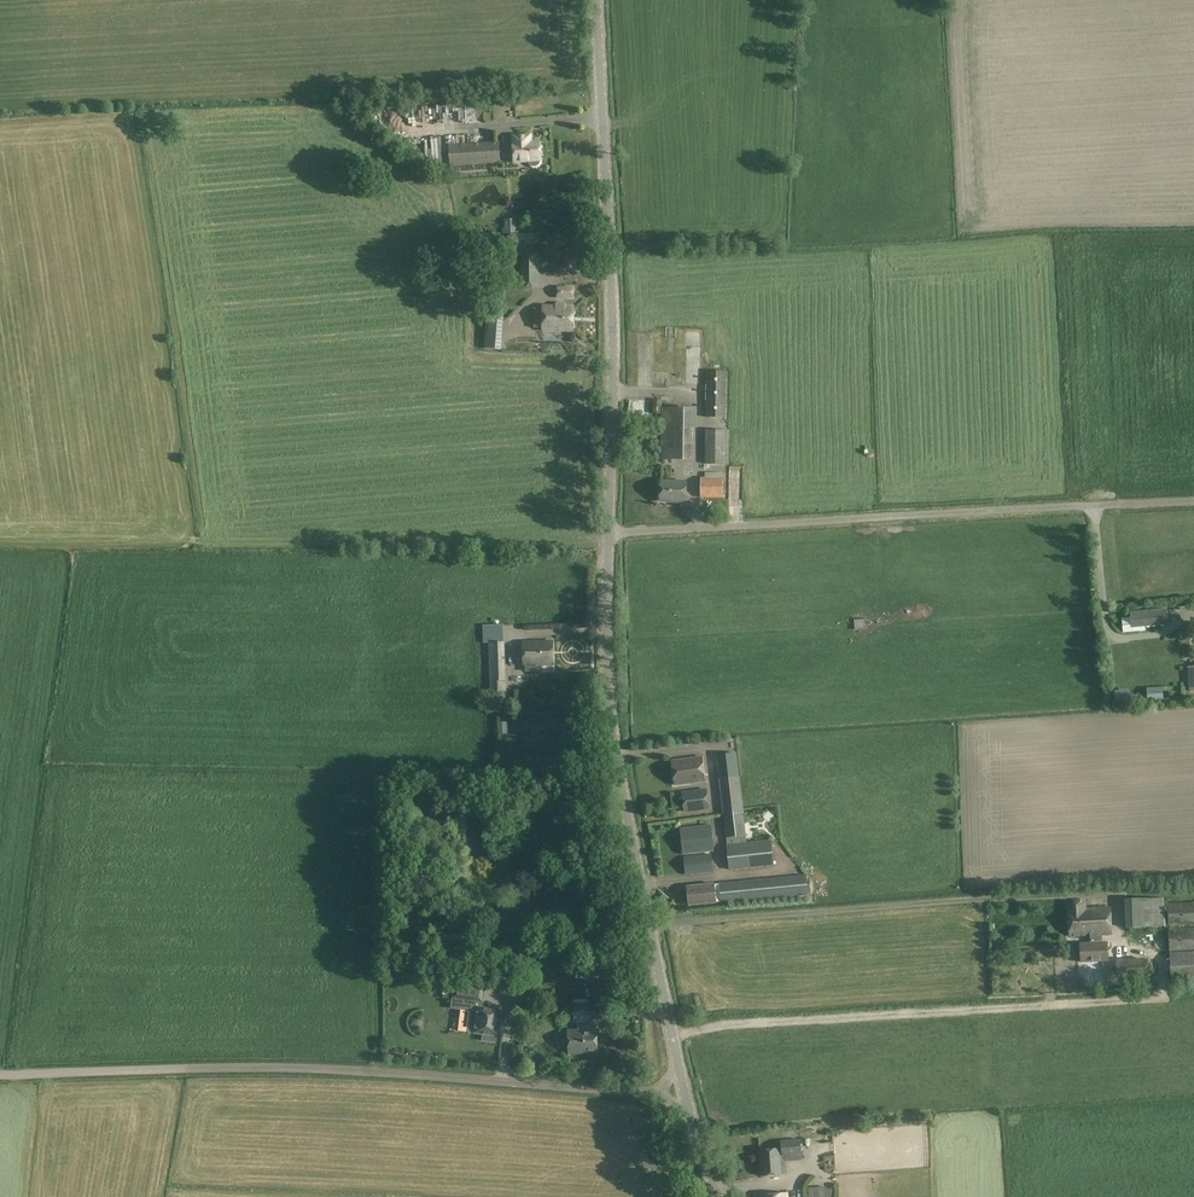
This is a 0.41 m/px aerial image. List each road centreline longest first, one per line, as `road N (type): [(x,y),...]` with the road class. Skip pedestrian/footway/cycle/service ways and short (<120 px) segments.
road 1 (unclassified): [(685,1091),(624,785),(610,663),(607,209),(596,0)]
road 2 (unclassified): [(685,1091),(358,1071),(0,1077)]

